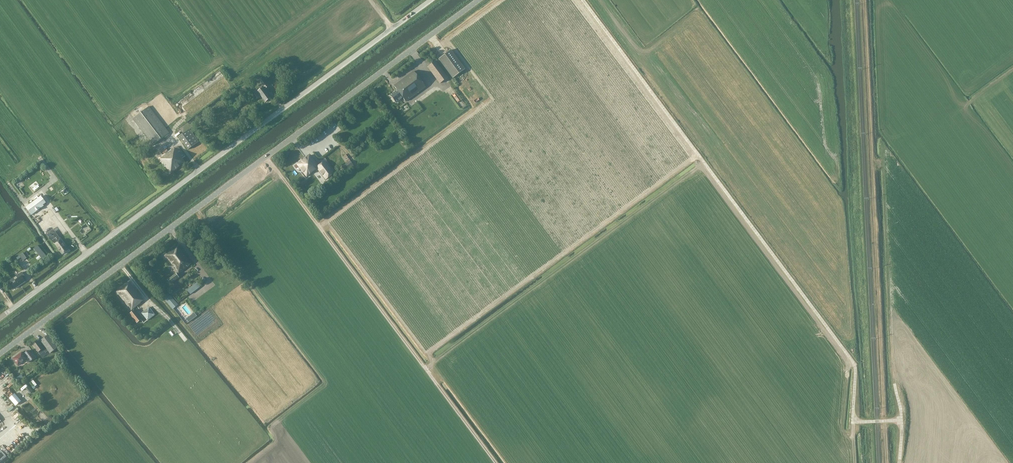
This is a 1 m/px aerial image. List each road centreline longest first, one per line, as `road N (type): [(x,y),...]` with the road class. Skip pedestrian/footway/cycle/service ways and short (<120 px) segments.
road 1 (tertiary): [(0,353),(478,0)]
road 2 (unclassified): [(0,317),(430,0)]
road 3 (track): [(886,462),(871,165),(885,164),(892,303)]
road 4 (track): [(832,333),(582,0)]
road 5 (track): [(496,462),(266,156)]
road 6 (track): [(871,165),(863,0)]

